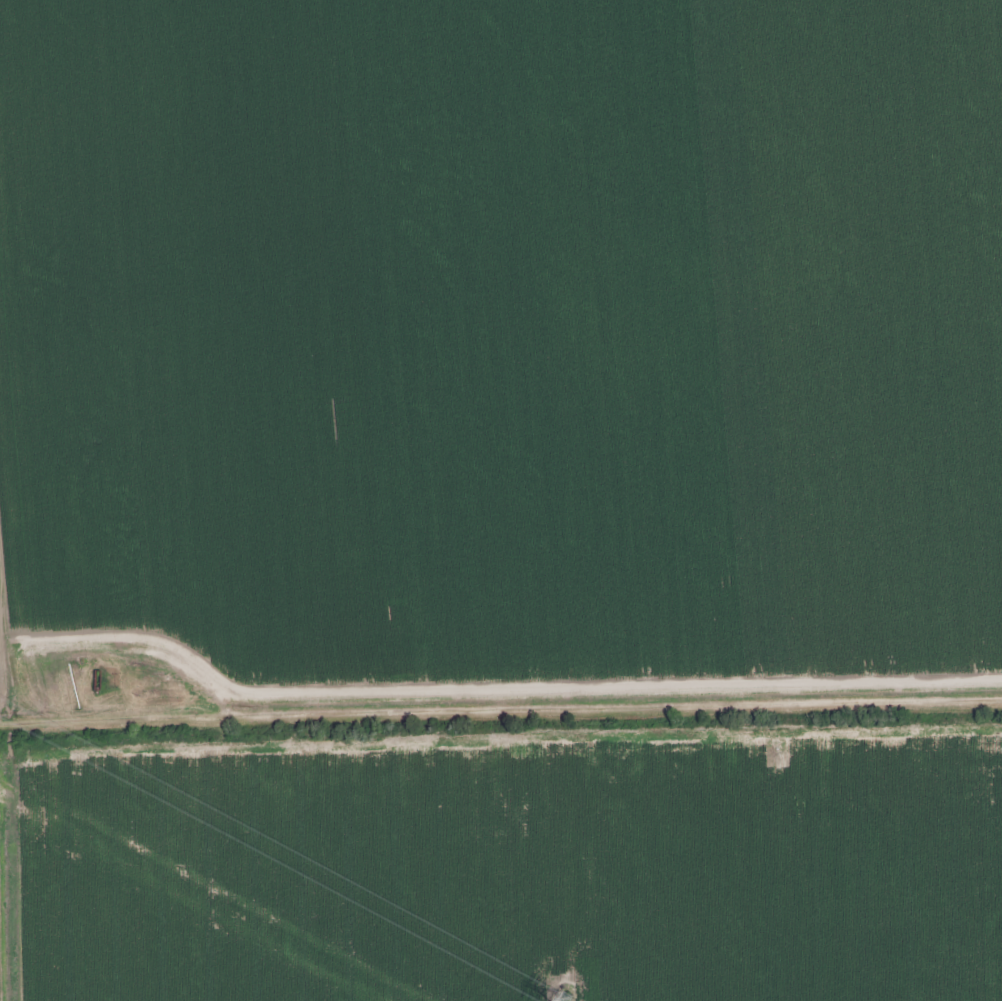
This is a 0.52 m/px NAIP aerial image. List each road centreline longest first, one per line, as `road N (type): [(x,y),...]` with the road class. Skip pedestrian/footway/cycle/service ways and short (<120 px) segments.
road 1 (residential): [(0,702),(1001,691)]

